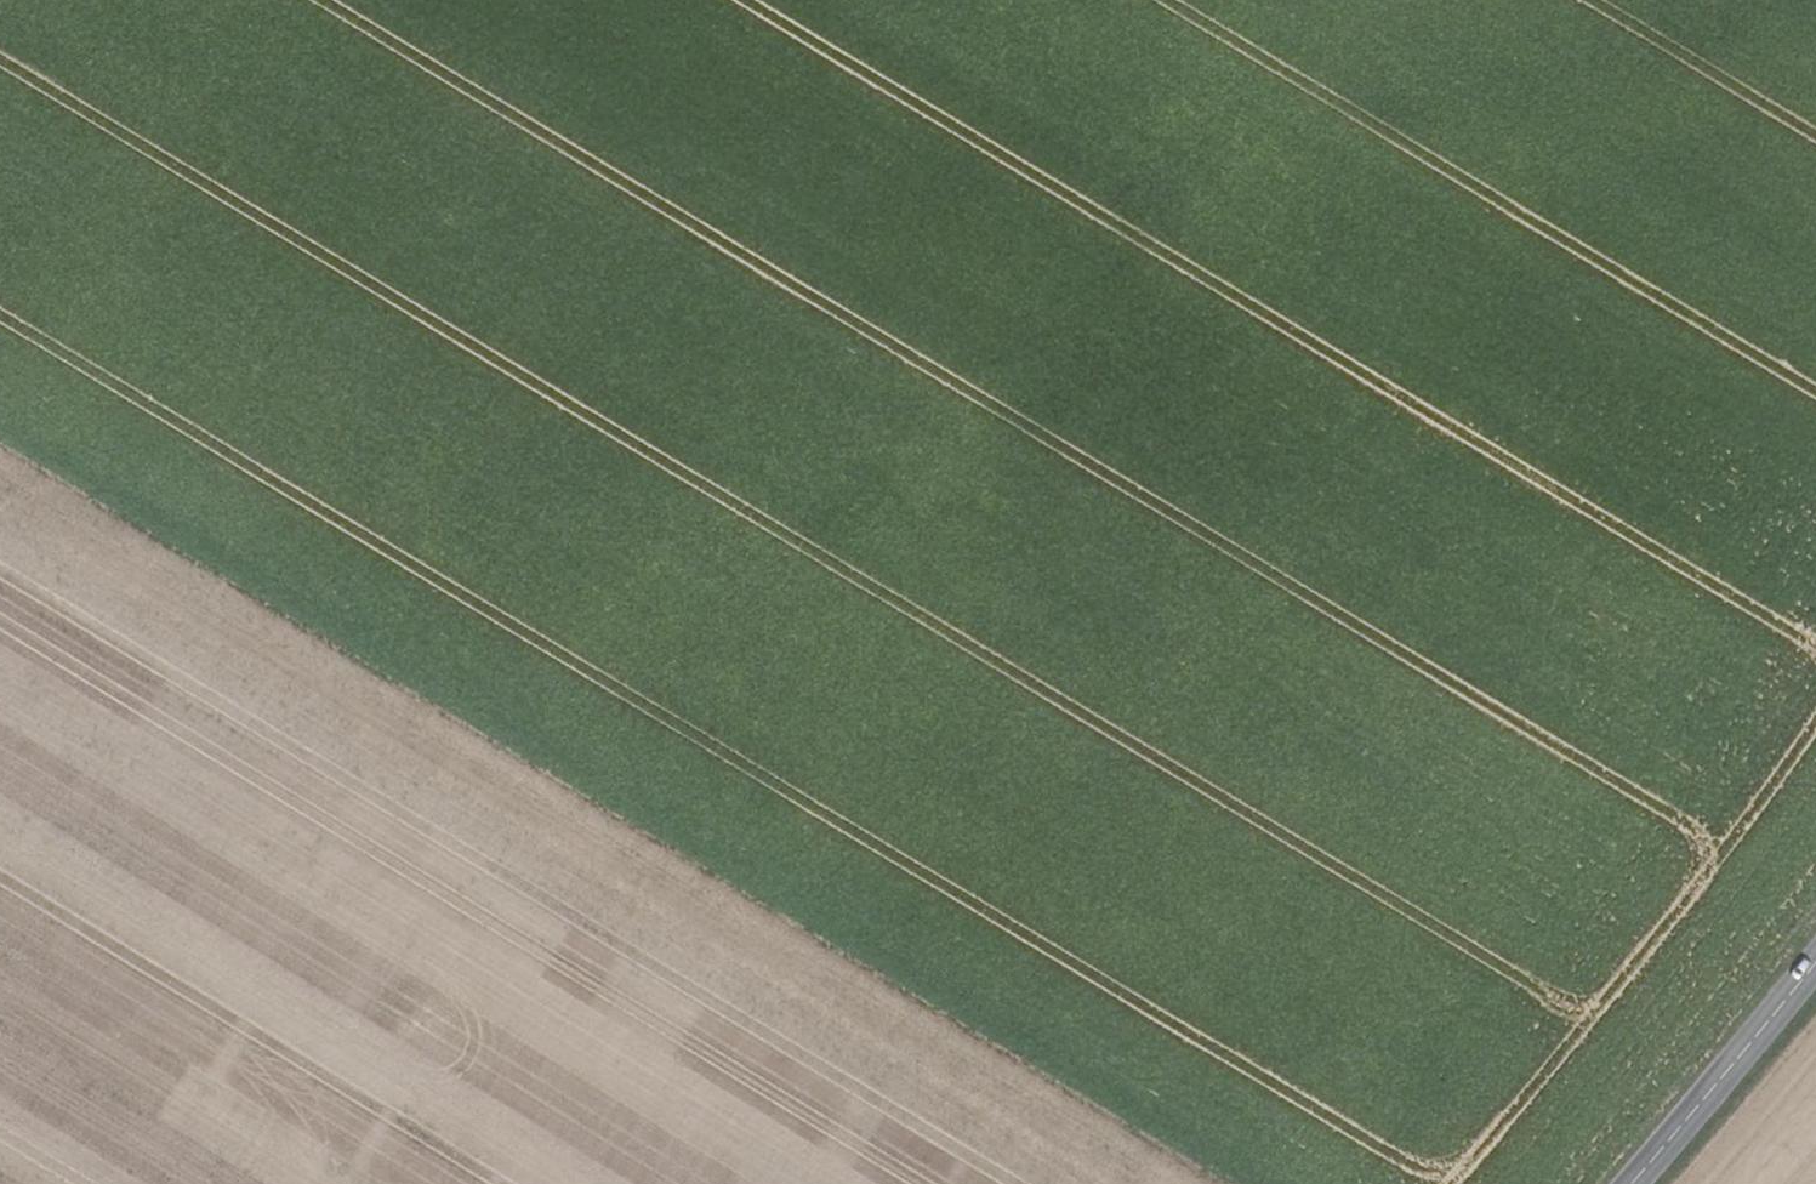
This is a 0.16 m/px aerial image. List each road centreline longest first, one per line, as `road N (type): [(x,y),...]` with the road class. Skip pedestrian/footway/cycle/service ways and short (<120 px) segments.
road 1 (tertiary): [(1640,1183),(1815,969)]

